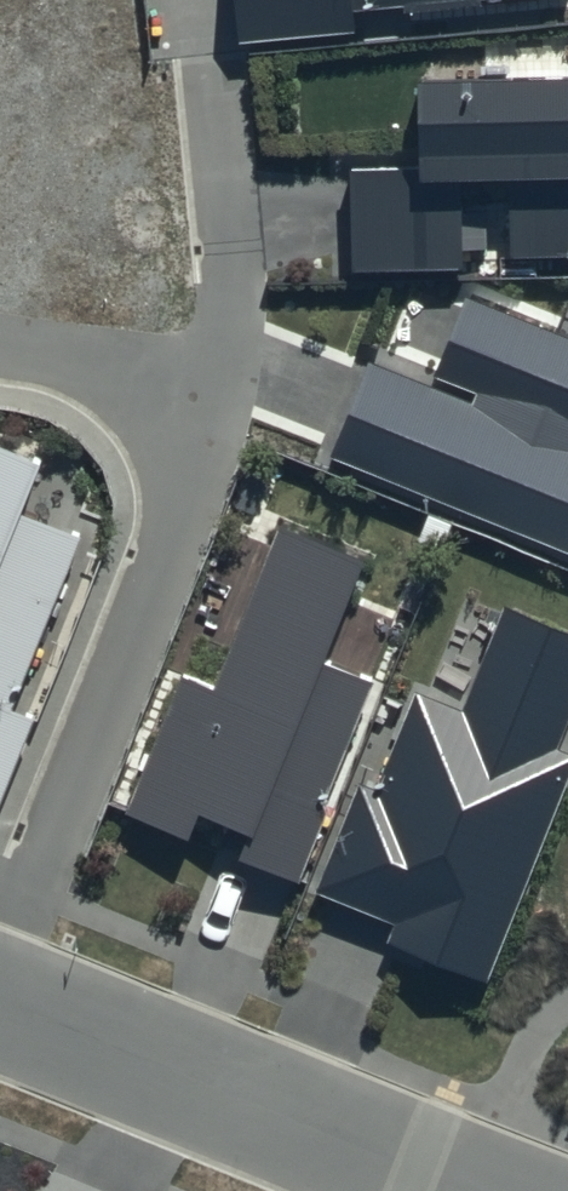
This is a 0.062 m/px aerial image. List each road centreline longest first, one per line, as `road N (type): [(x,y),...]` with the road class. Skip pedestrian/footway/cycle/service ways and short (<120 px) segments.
road 1 (residential): [(0,932),(160,526),(161,457),(111,391),(43,349),(0,344)]
road 2 (residential): [(0,1008),(470,1190)]

